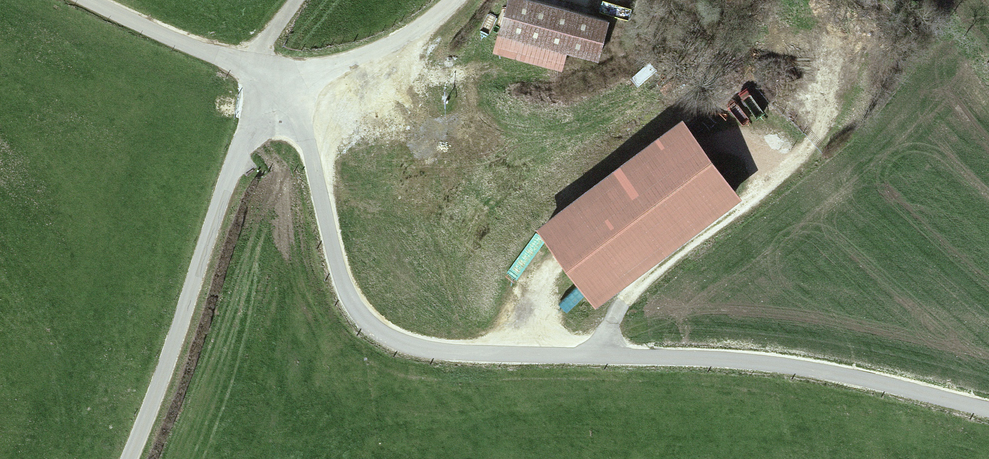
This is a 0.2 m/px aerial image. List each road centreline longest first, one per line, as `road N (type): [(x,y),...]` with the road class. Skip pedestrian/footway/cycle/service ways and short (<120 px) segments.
road 1 (unclassified): [(988,409),(803,367),(469,353),(387,335),(346,290),(307,141),(275,87),(90,0)]
road 2 (track): [(129,458),(240,151),(282,96)]
road 3 (track): [(844,92),(811,144),(620,299),(599,356)]
road 4 (track): [(414,29),(282,96)]

